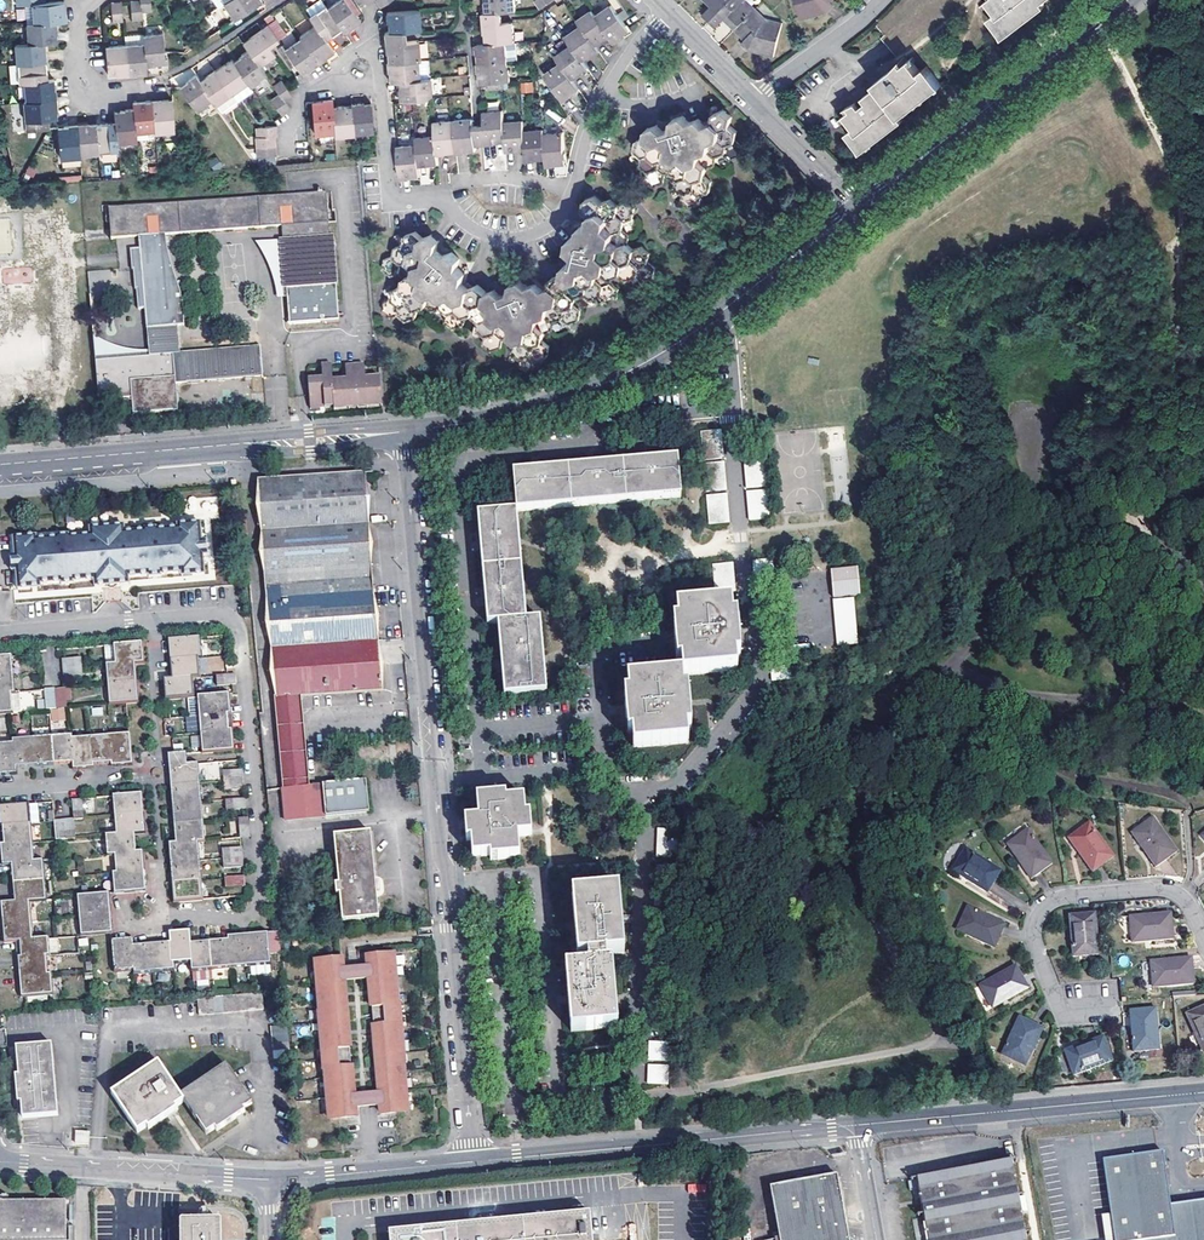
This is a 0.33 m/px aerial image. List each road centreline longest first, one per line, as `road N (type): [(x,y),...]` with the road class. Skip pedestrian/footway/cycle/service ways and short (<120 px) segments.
road 1 (residential): [(714,318),(727,340),(744,584),(759,681),(754,697),(677,781),(644,799),(637,1096),(561,1103)]
road 2 (residential): [(668,12),(606,94),(561,215),(524,237),(491,237),(441,204),(392,200),(375,80)]
road 3 (residential): [(164,916),(242,920),(254,911),(262,885),(239,631),(219,615),(148,620)]
road 4 (residential): [(0,464),(406,429)]
road 5 (residential): [(857,1125),(471,1162)]
road 6 (residential): [(406,429),(437,782)]
road 7 (residential): [(437,782),(606,768),(596,656),(603,648),(664,642)]
road 8 (residential): [(1203,1093),(857,1125)]
road 9 (residential): [(857,205),(1128,0)]
road 10 (residential): [(406,429),(557,402),(639,365),(714,318)]
road 11 (residential): [(449,882),(471,1162)]
road 12 (residential): [(493,878),(513,1108),(561,1103)]
road 13 (residential): [(275,1179),(0,1162)]
road 14 (residential): [(1203,939),(1190,908),(1172,892),(1056,901),(1034,929),(1051,988)]
road 15 (residential): [(561,1103),(543,887),(523,876),(493,878)]
road 16 (residential): [(471,1162),(275,1179)]
road 17 (residential): [(714,318),(857,205)]
road 18 (residential): [(97,0),(76,27),(84,83),(99,95),(163,87)]
road 19 (residential): [(881,0),(752,101)]
road 20 (residential): [(148,620),(0,635)]
road 21 (residential): [(857,205),(752,101)]
road 22 (track): [(1036,1239),(1012,1111)]
road 23 (residential): [(752,101),(668,12)]
road 24 (residential): [(122,782),(0,789)]

